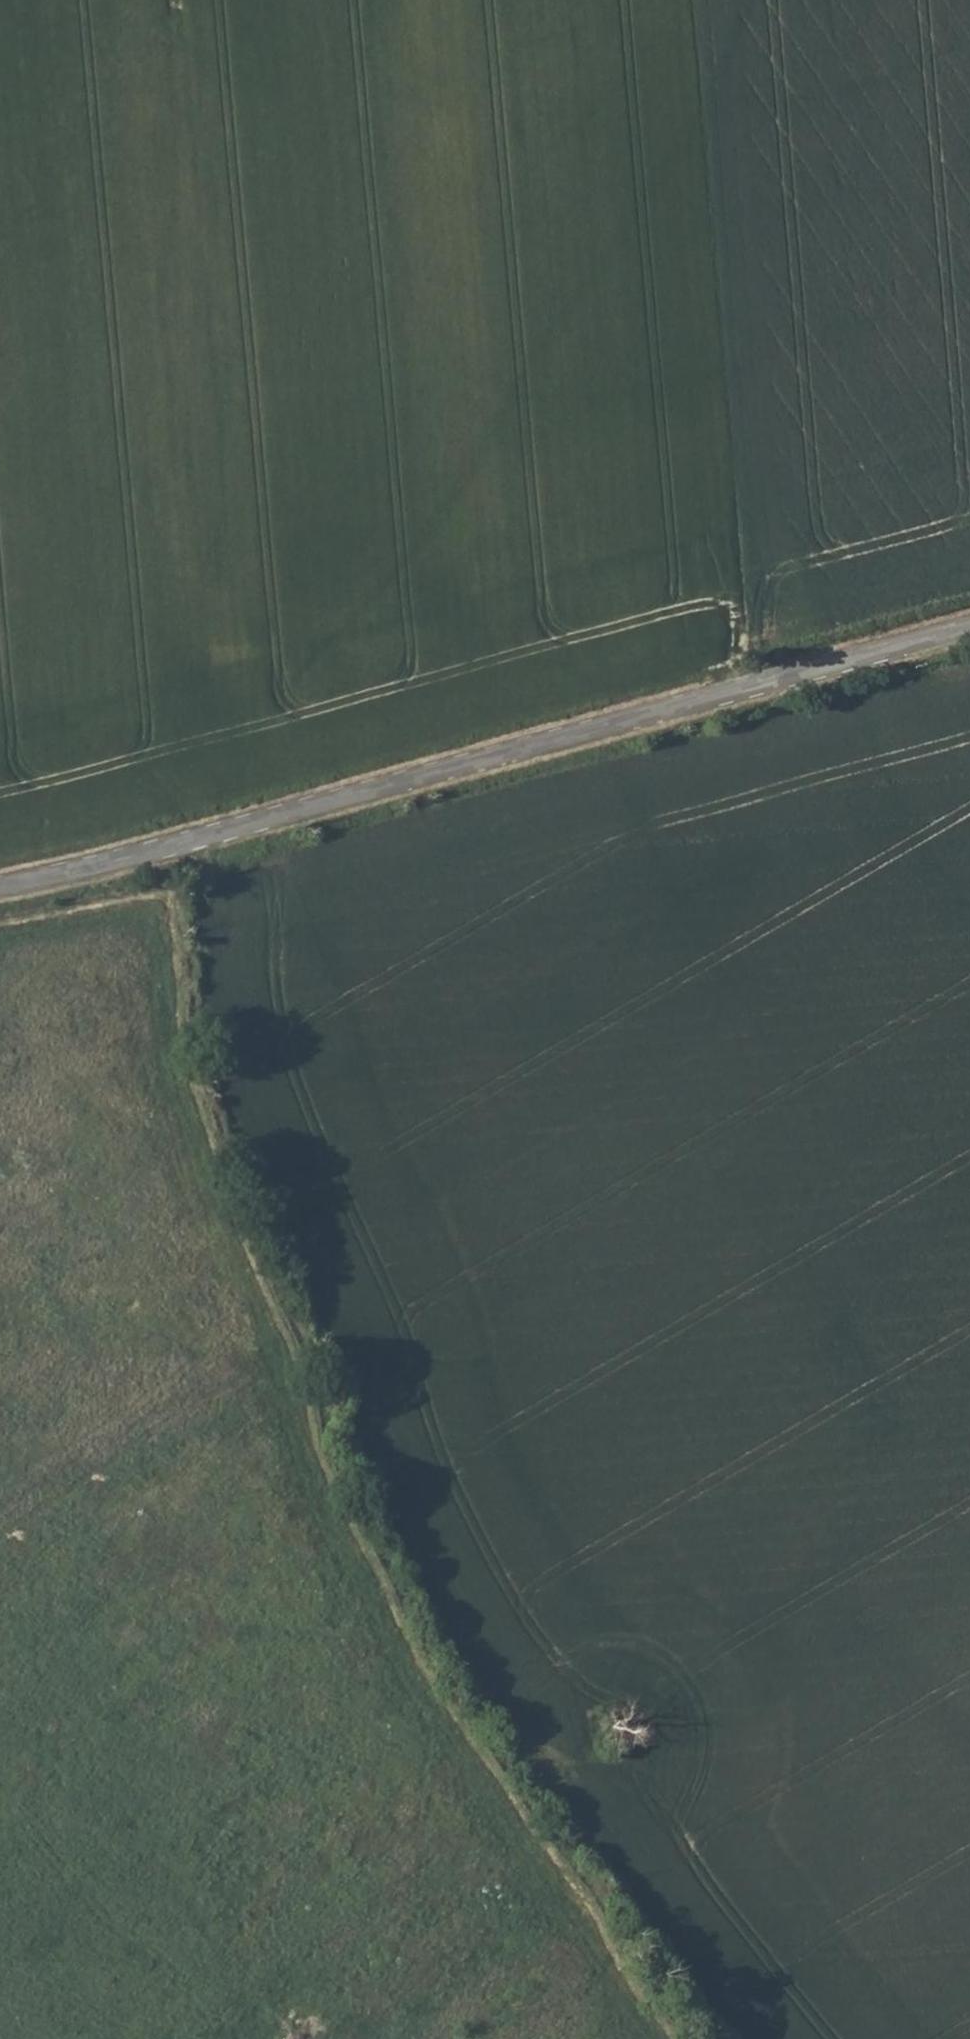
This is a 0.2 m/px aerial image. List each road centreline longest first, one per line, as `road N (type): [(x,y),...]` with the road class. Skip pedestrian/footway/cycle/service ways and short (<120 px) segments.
road 1 (unclassified): [(969,628),(0,884)]

